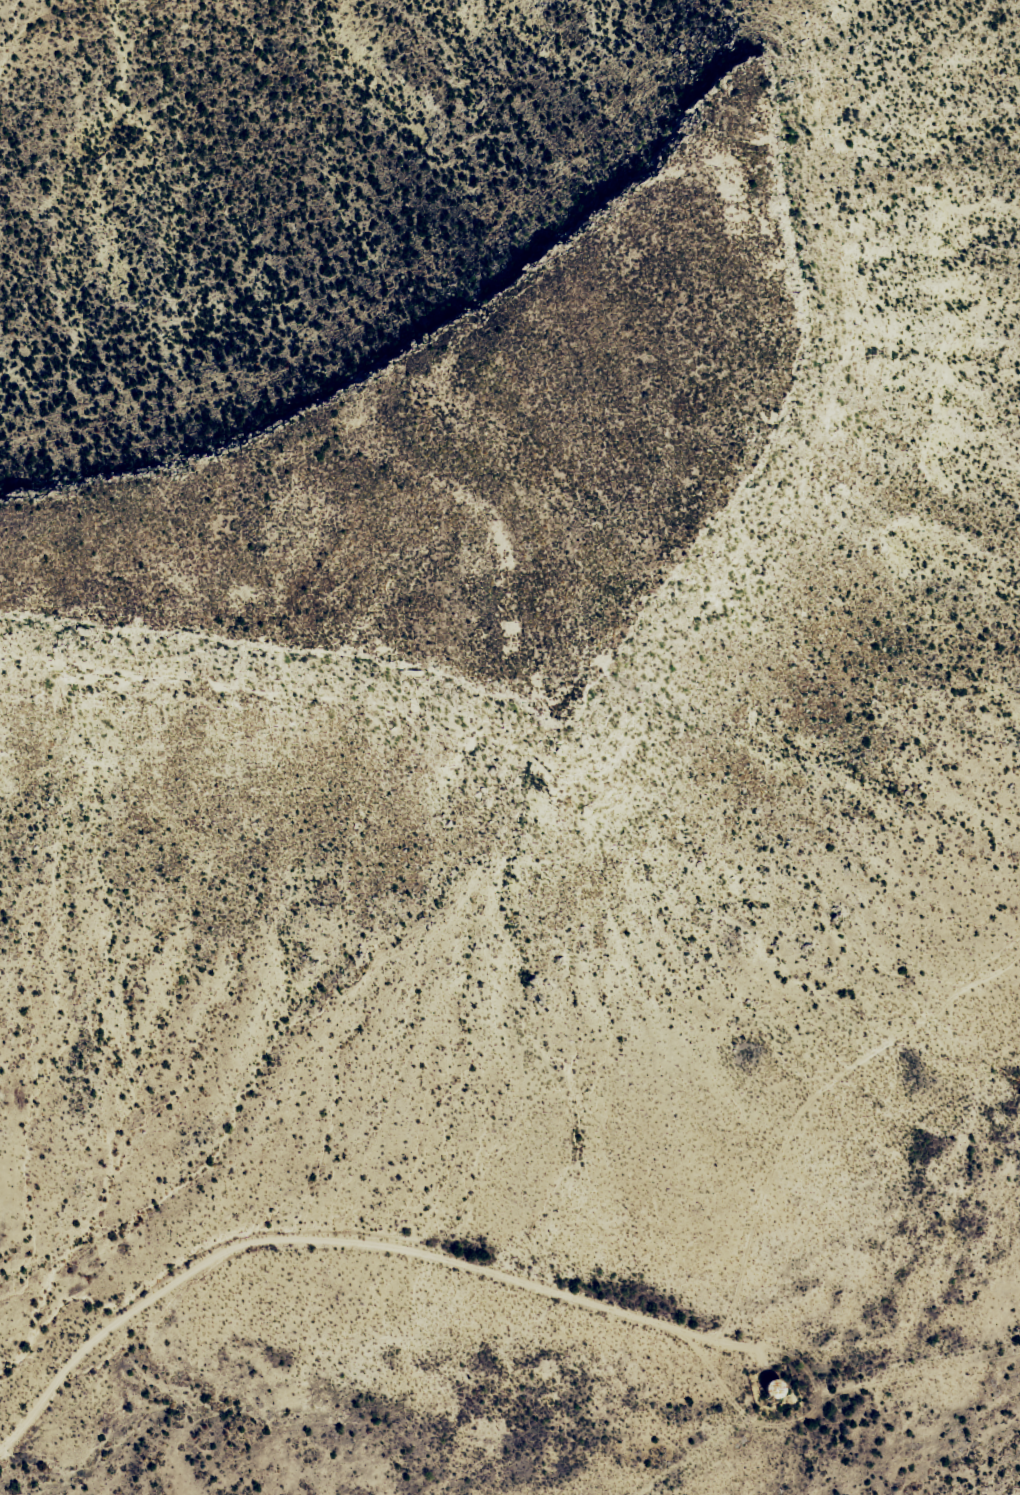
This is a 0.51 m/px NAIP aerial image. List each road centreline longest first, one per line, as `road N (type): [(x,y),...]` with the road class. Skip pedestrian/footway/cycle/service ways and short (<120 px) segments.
road 1 (track): [(0,1446),(99,1305),(188,1235),(317,1241),(689,1360)]

